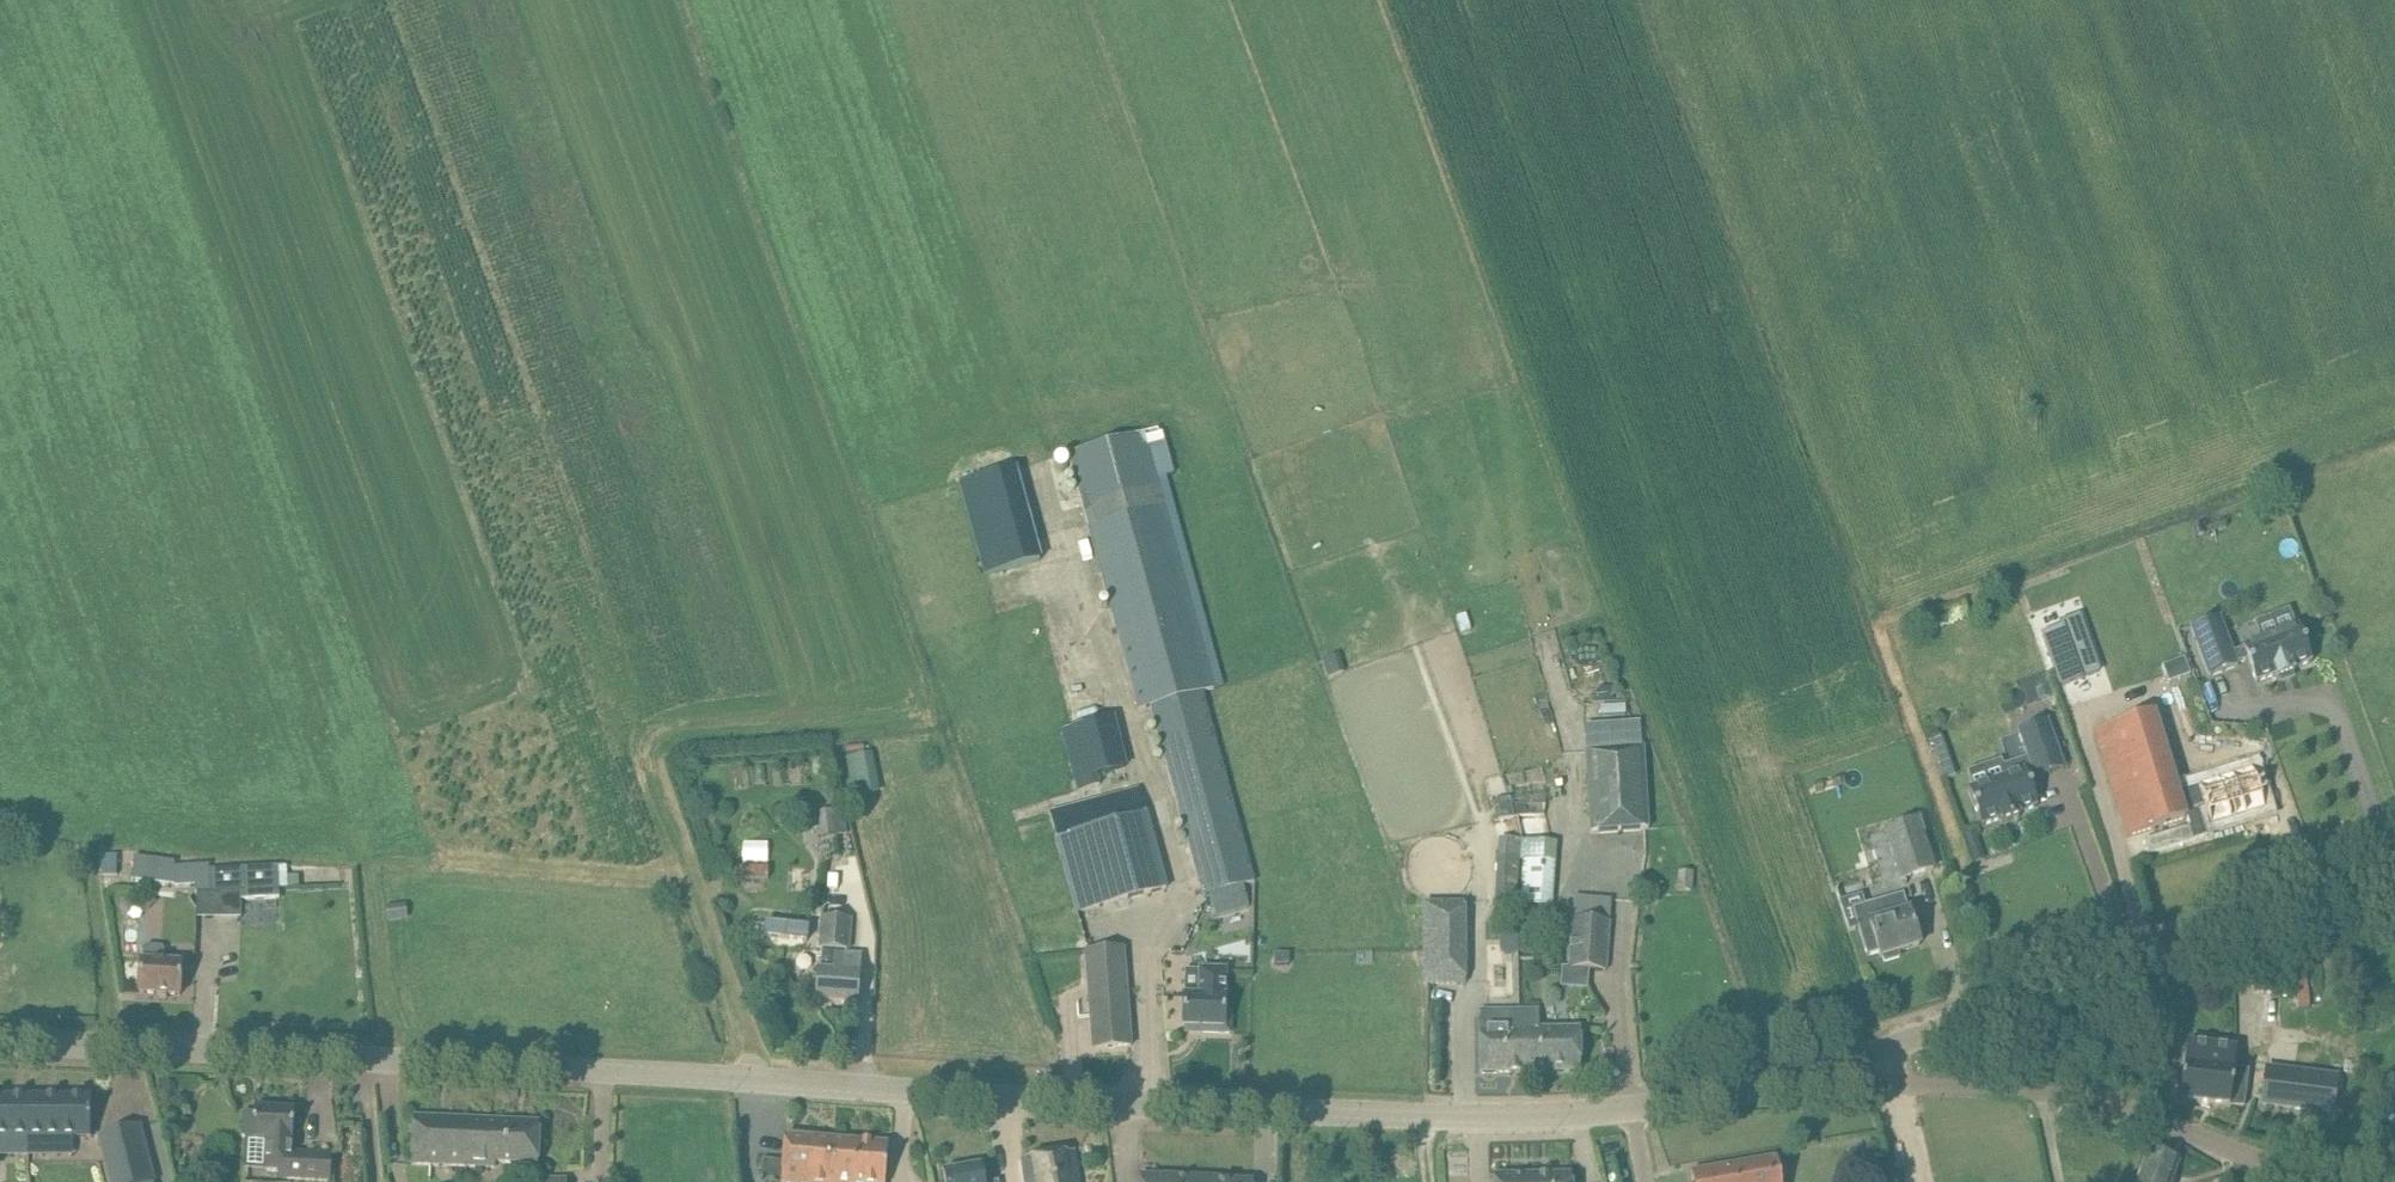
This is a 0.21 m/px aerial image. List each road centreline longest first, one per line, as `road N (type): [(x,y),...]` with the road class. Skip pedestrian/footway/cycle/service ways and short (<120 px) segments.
road 1 (tertiary): [(0,1039),(1111,1104),(1546,1119),(1734,1097),(2394,886)]
road 2 (residential): [(2394,1179),(2261,1163),(2133,1108)]

